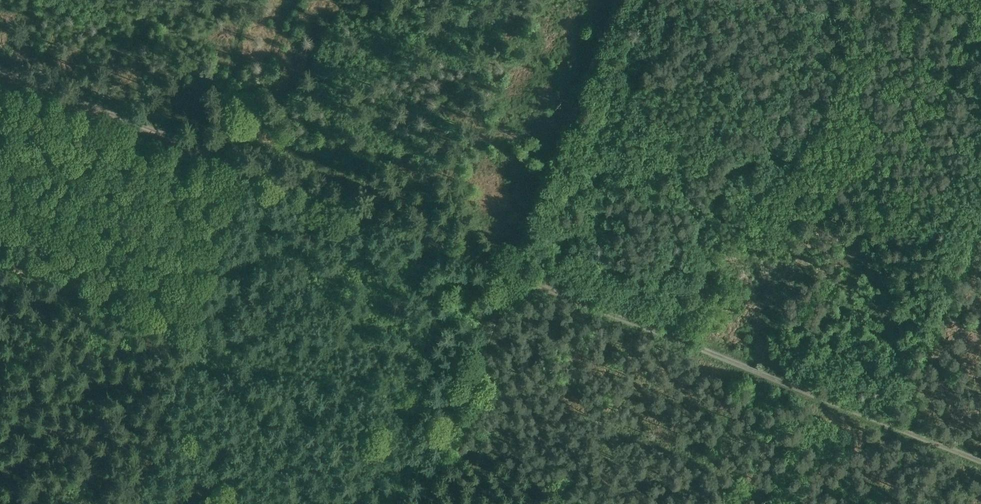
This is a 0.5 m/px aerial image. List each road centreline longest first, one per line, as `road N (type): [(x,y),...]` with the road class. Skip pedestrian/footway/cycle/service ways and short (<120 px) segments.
road 1 (track): [(0,70),(507,271)]
road 2 (track): [(507,271),(980,465)]
road 3 (track): [(507,271),(615,0)]
road 4 (track): [(413,503),(507,271)]

